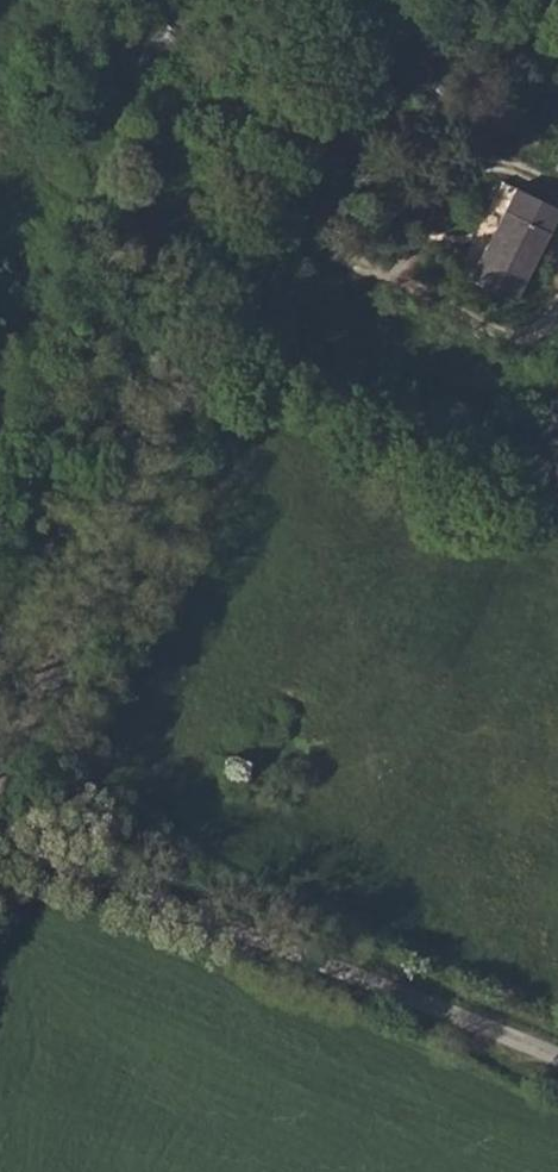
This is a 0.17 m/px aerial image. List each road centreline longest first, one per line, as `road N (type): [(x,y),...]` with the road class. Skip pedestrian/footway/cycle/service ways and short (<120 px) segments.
road 1 (track): [(0,778),(86,626),(349,99),(386,15),(362,0)]
road 2 (unclassified): [(0,841),(557,1060)]
road 3 (track): [(386,15),(557,34)]

